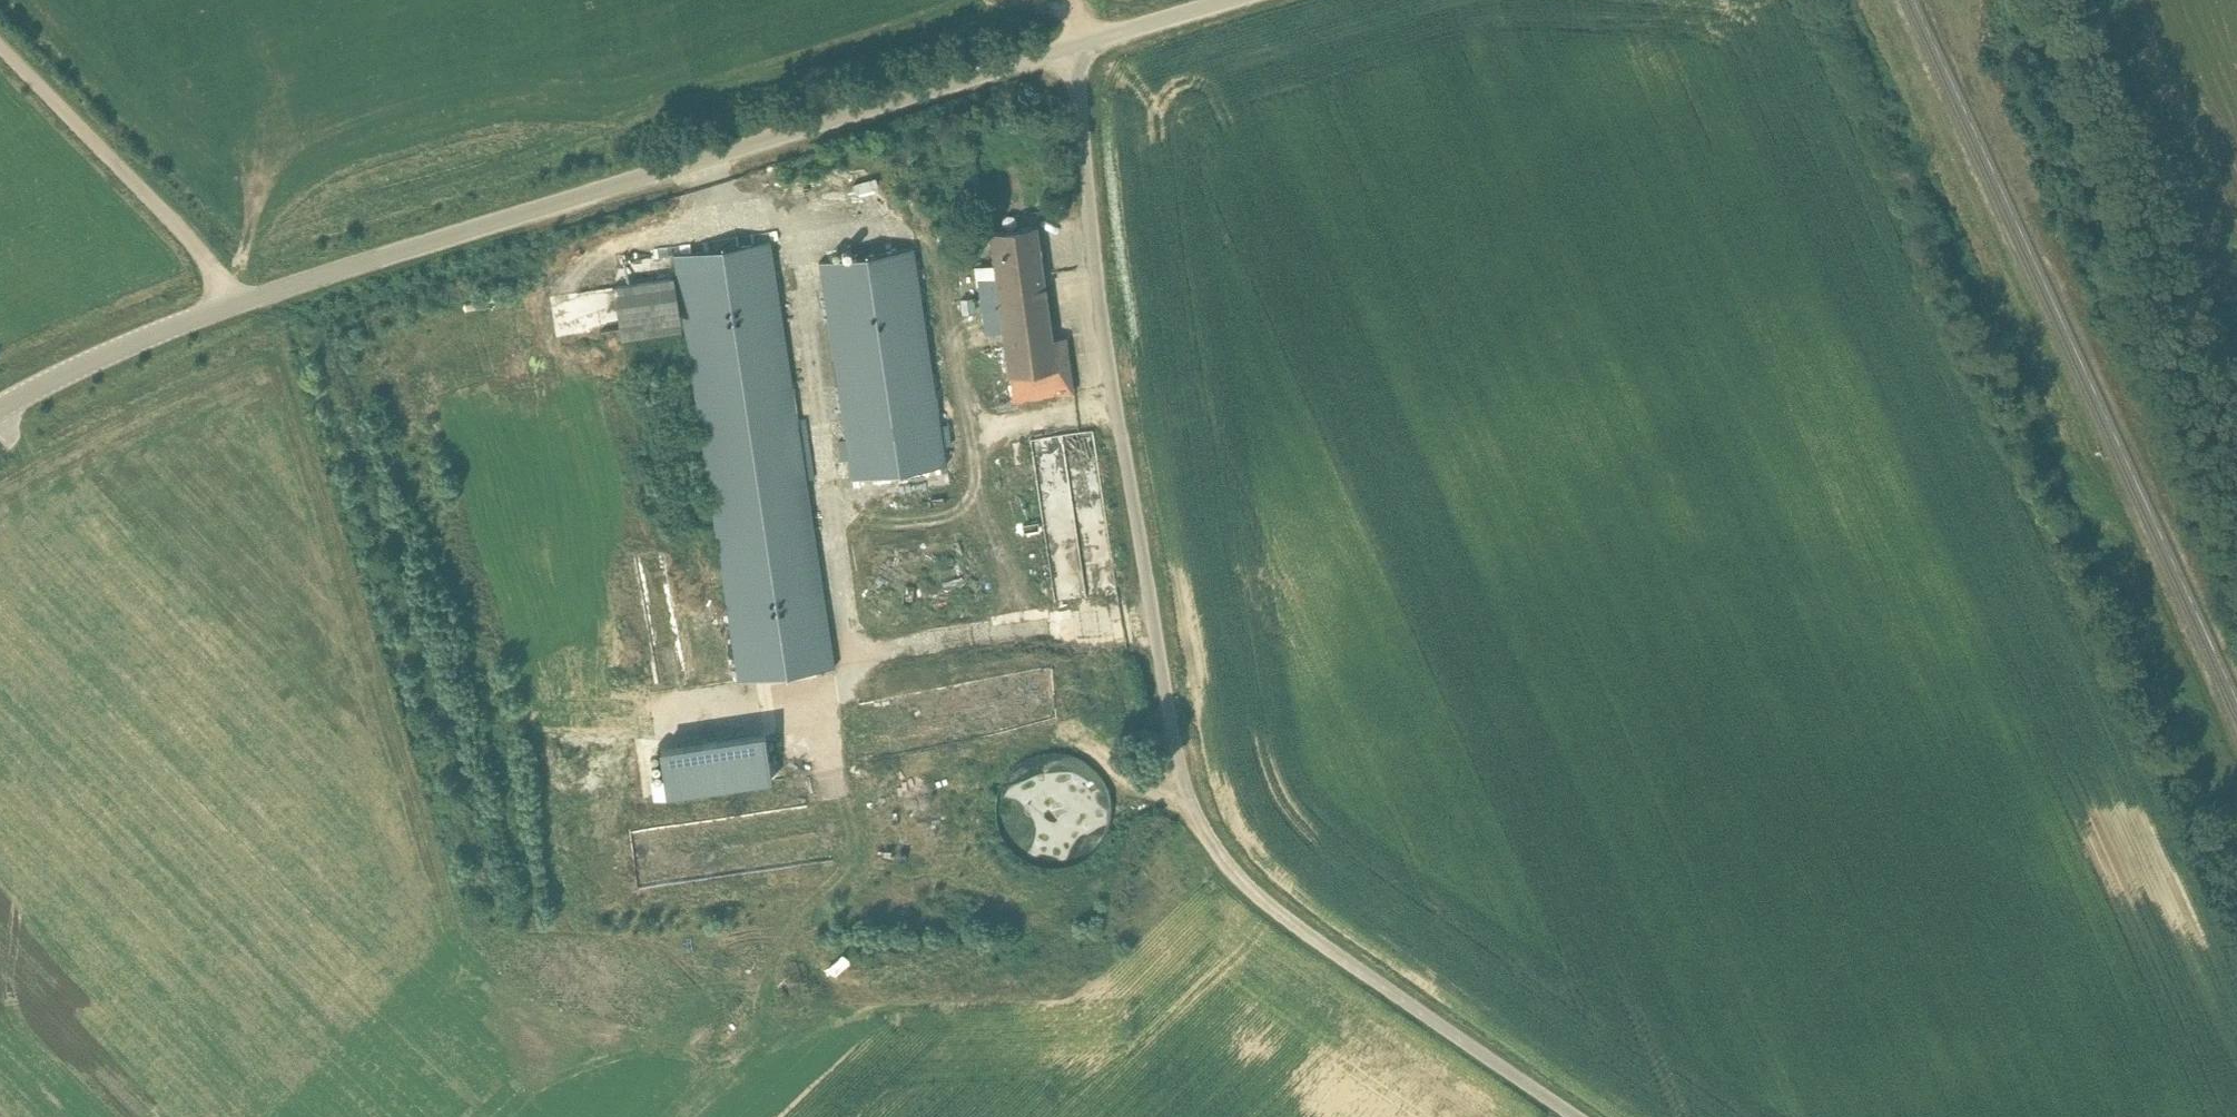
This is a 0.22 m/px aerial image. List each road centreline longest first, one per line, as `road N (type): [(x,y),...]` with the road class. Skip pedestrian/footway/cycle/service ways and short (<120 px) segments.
road 1 (unclassified): [(1590,1116),(1266,881),(1225,842),(1197,792),(1178,733),(1073,53)]
road 2 (unclassified): [(0,417),(320,282),(743,147),(1073,53)]
road 3 (track): [(0,52),(247,309)]
road 4 (unclassified): [(1073,53),(1253,0)]

